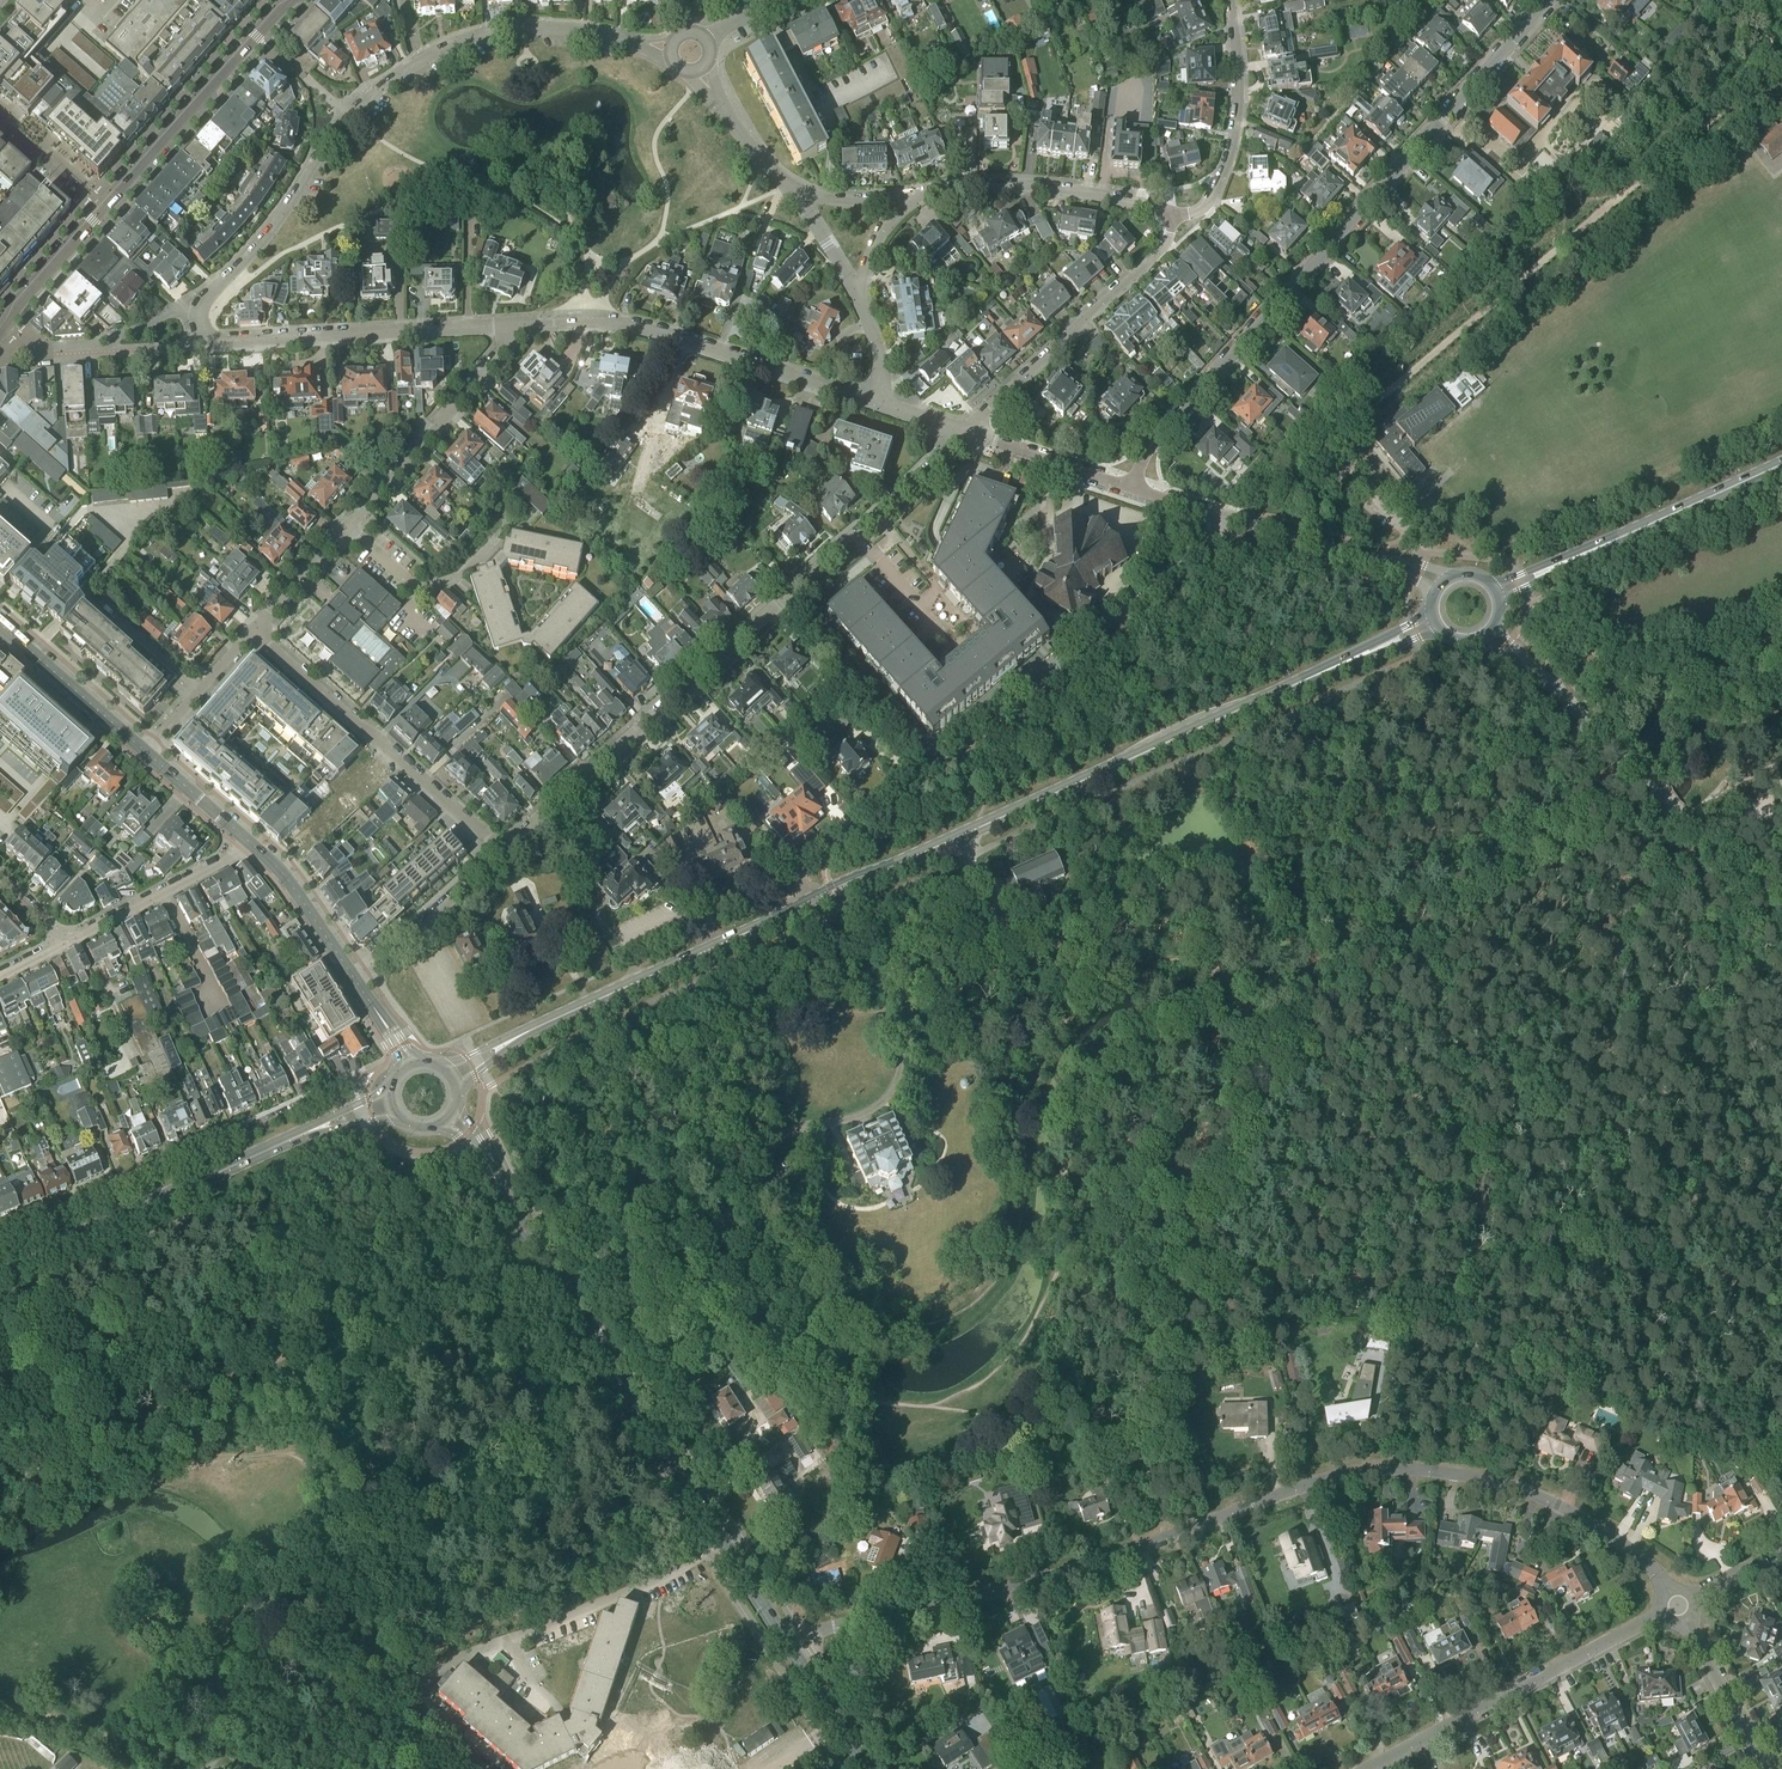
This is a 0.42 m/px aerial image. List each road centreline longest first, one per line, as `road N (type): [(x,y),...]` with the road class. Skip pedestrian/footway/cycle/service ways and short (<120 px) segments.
road 1 (primary): [(454,1076),(532,1030),(1434,623)]
road 2 (residential): [(786,1644),(825,1627),(1036,1580),(1316,1481),(1419,1469),(1499,1482),(1567,1509),(1635,1554),(1677,1607)]
road 3 (residential): [(506,324),(217,342),(201,314),(263,240),(347,114),(427,56),(478,35),(543,29),(610,37),(674,59)]
road 4 (residential): [(1128,481),(1143,451),(1547,0)]
road 5 (residential): [(962,432),(500,855)]
road 6 (secondary): [(786,1644),(453,1118)]
road 7 (track): [(1322,448),(1781,41)]
road 8 (track): [(534,1243),(0,1487)]
road 9 (residential): [(849,846),(1239,519)]
road 10 (residential): [(1781,923),(1560,692),(1490,632)]
road 11 (residential): [(255,628),(503,351),(506,324)]
road 12 (residential): [(878,403),(624,323),(506,324)]
road 13 (primary): [(0,1275),(349,1117)]
road 14 (residential): [(322,1095),(0,1244)]
road 15 (residential): [(1367,1768),(1677,1607)]
road 16 (residential): [(255,628),(500,855)]
road 17 (primary): [(1497,594),(1781,464)]
road 18 (residential): [(962,432),(1187,229)]
road 19 (residential): [(103,209),(293,0)]
road 20 (residential): [(1187,229),(1129,202),(1071,192),(1012,186),(918,197)]
road 21 (residential): [(1234,0),(1240,114),(1233,153),(1187,229)]
road 22 (residential): [(59,946),(248,842)]
road 23 (residential): [(1442,583),(1239,519)]
road 24 (track): [(1781,672),(1716,684),(1657,673),(1616,677),(1602,718)]
road 25 (residential): [(500,855),(353,978)]
road 26 (unclassified): [(144,750),(0,625)]
road 27 (residential): [(1763,1768),(1677,1607)]
road 28 (residential): [(1128,481),(962,432)]
road 29 (unclassified): [(353,978),(287,879),(248,842)]
road 30 (residential): [(144,750),(255,628)]
road 31 (residential): [(0,334),(103,209)]
road 32 (secondary): [(864,1768),(786,1644)]
road 33 (unclassified): [(248,842),(144,750)]
road 34 (residential): [(0,121),(103,209)]
road 35 (residential): [(861,299),(786,188)]
road 36 (residential): [(918,197),(864,202),(786,188)]
road 37 (residential): [(918,197),(879,237),(861,299)]

